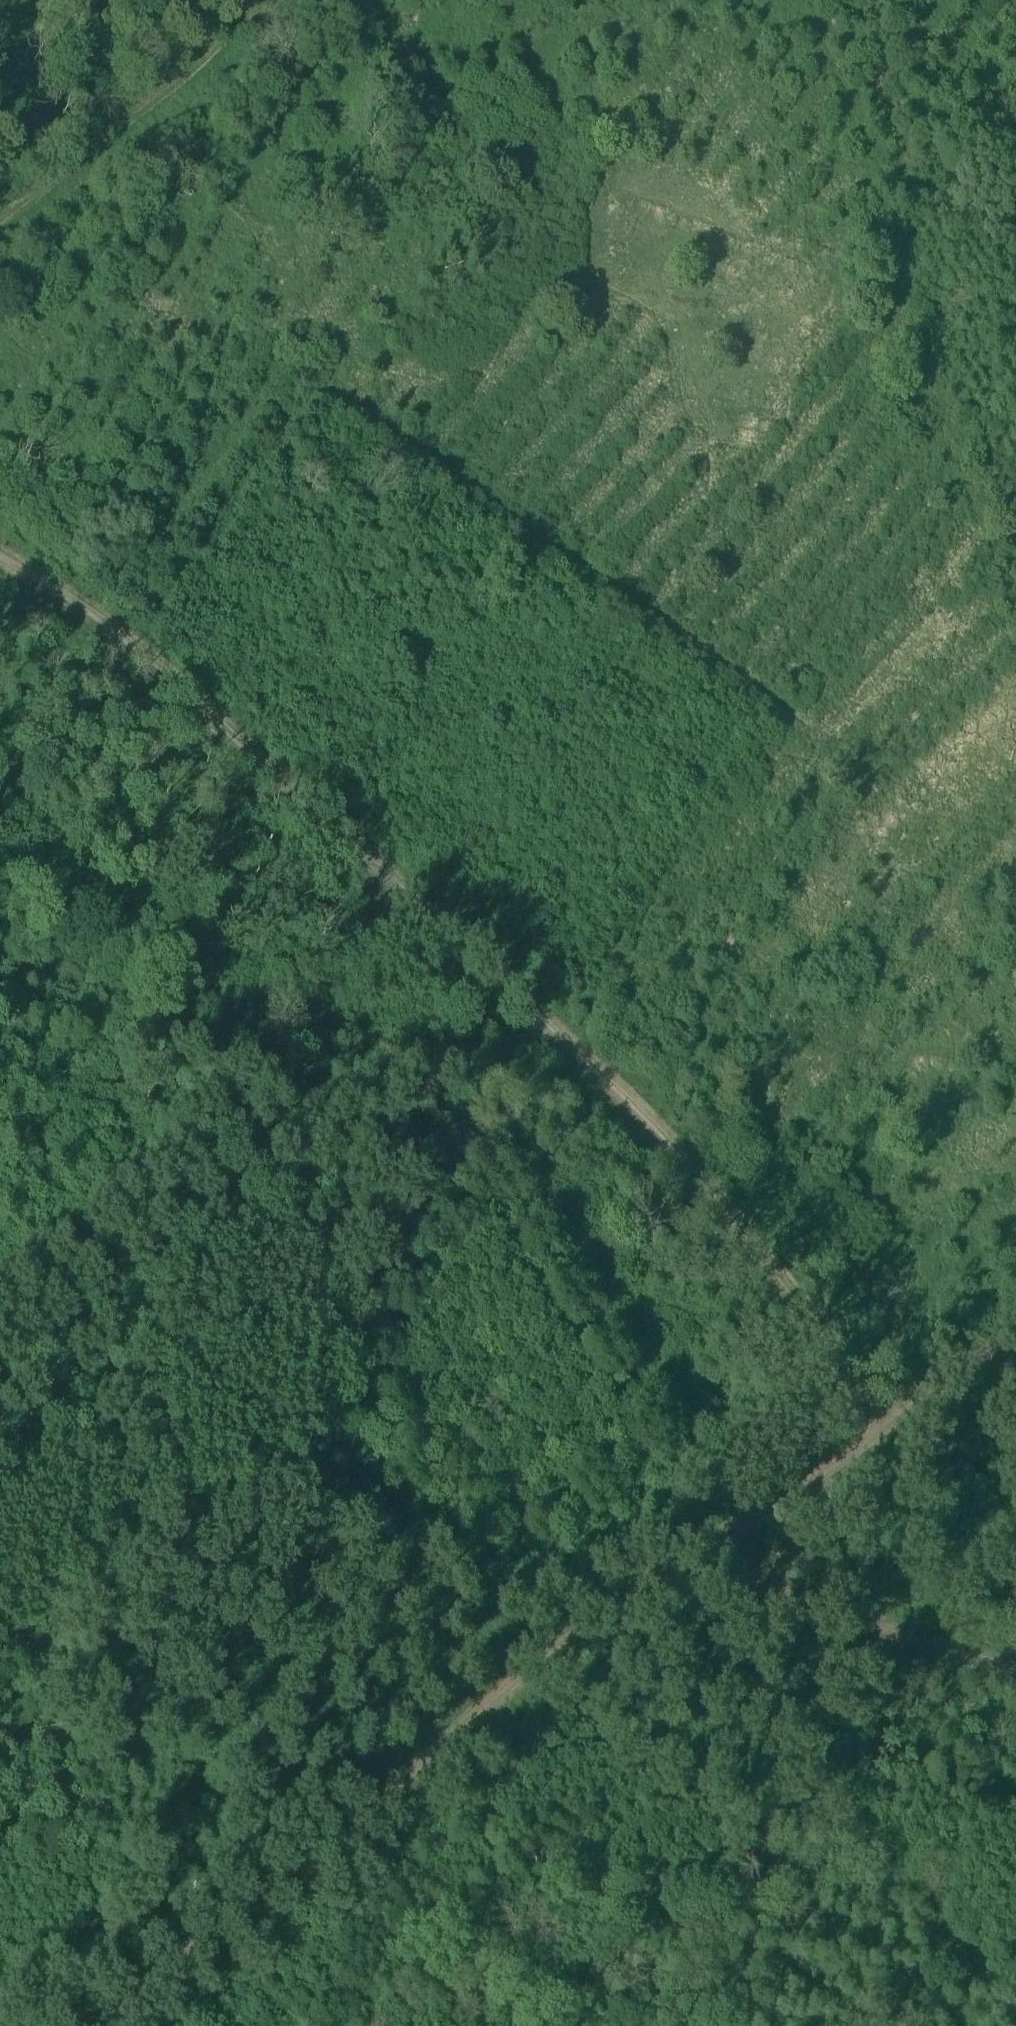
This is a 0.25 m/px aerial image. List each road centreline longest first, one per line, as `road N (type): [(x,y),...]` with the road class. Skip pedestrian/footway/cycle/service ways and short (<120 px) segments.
road 1 (track): [(0,563),(192,695),(746,1226),(917,1433)]
road 2 (track): [(1015,1370),(917,1433),(749,1573),(522,1726),(113,2025)]

